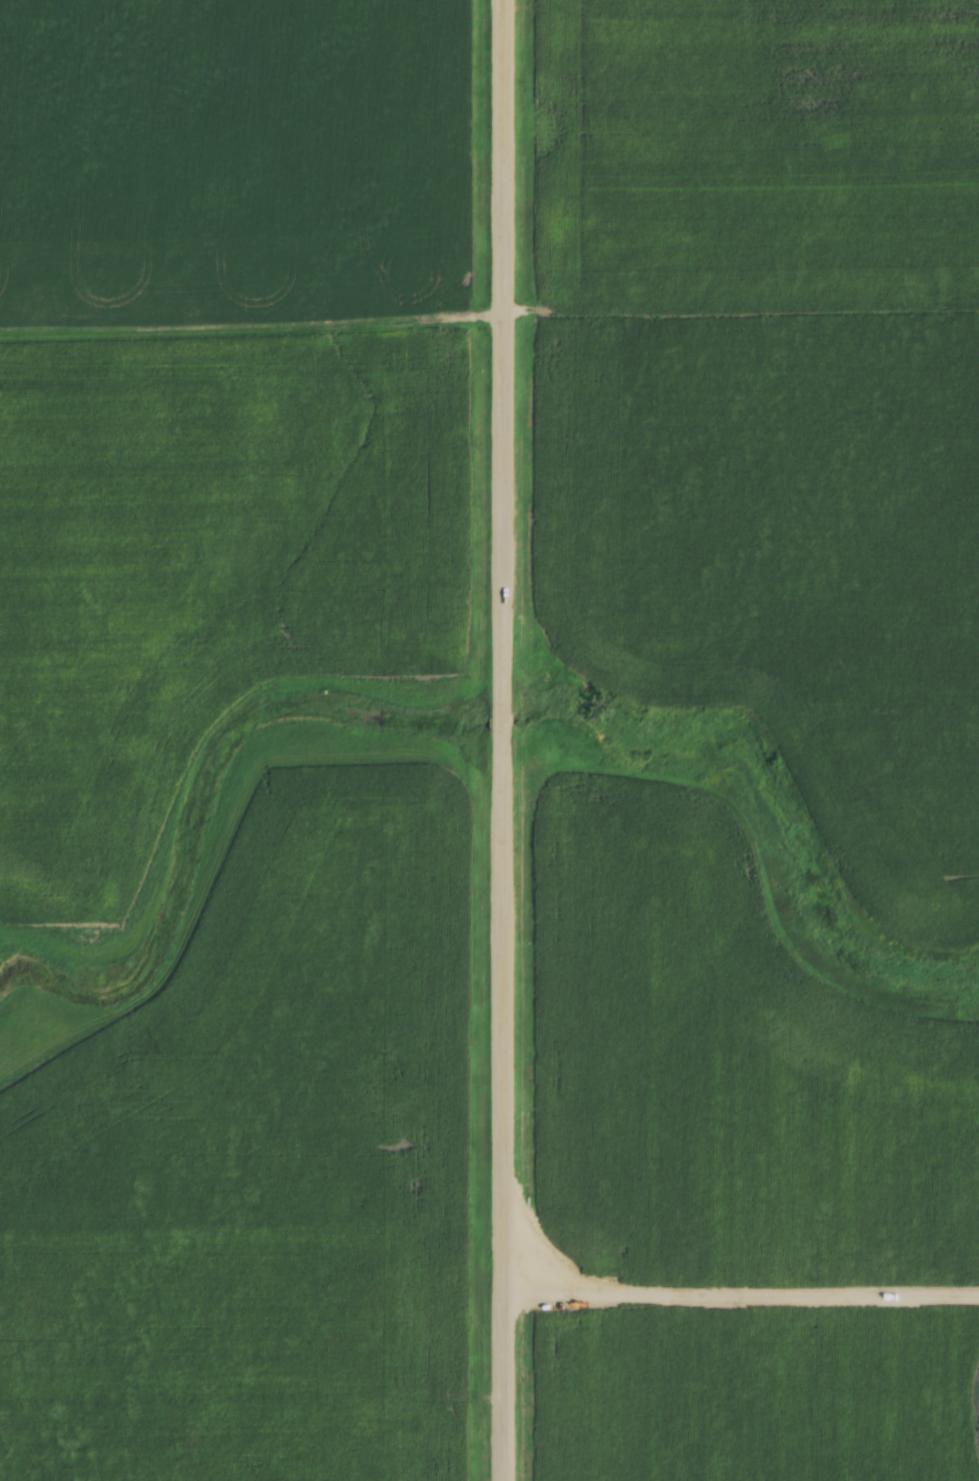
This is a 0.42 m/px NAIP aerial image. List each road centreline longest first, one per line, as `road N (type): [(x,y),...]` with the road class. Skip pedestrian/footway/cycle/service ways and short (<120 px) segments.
road 1 (residential): [(505,1480),(503,0)]
road 2 (track): [(503,315),(0,330)]

